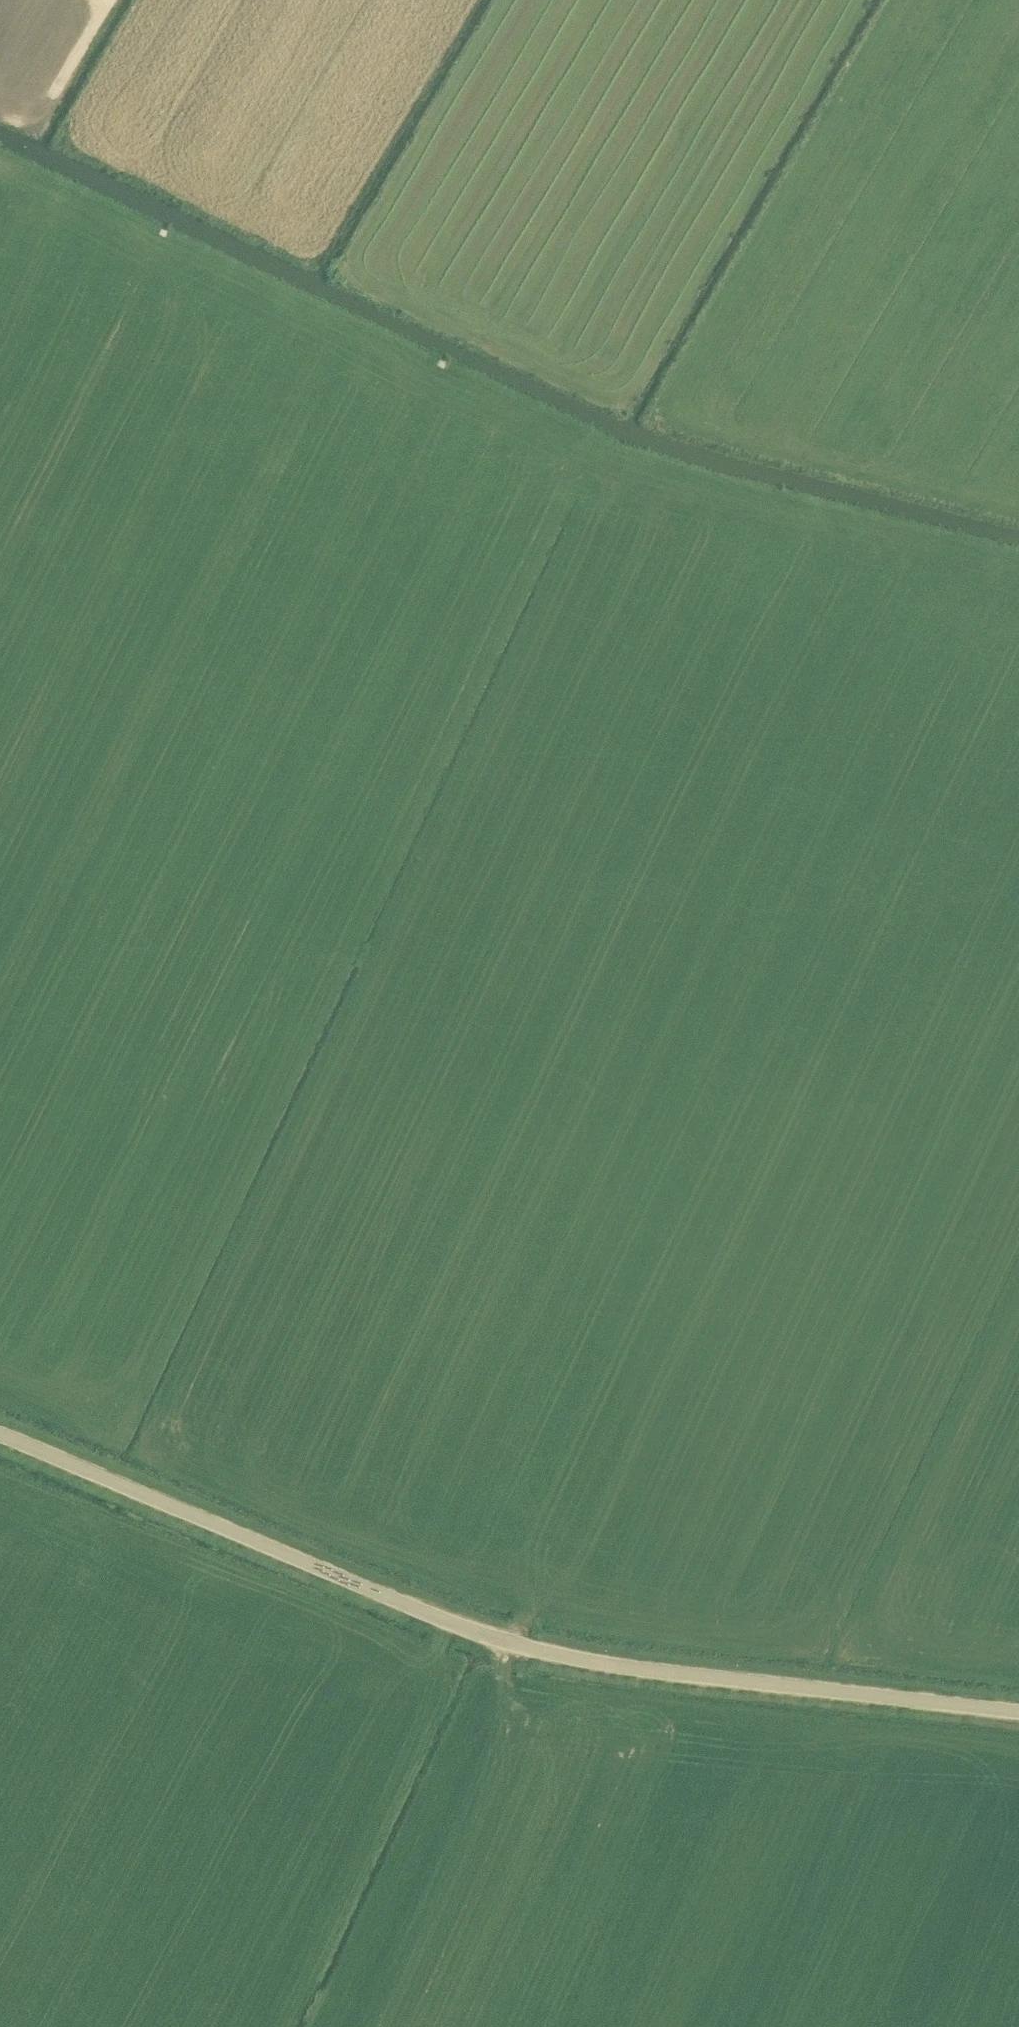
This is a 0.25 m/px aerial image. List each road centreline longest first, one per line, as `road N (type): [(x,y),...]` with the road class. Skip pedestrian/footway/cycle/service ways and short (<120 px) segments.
road 1 (unclassified): [(1018,1710),(644,1669),(489,1640),(0,1431)]

